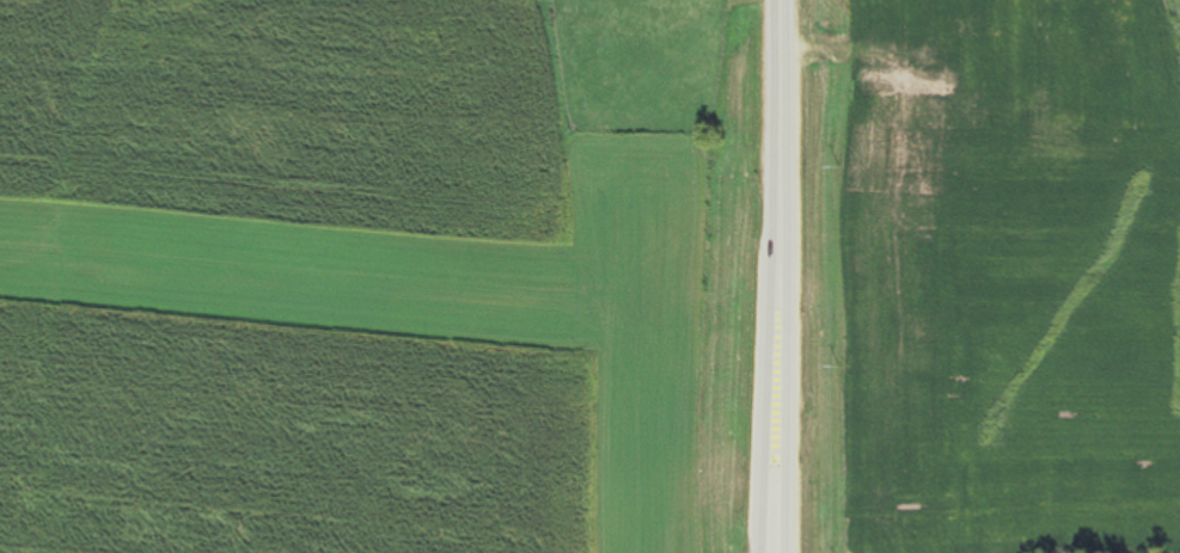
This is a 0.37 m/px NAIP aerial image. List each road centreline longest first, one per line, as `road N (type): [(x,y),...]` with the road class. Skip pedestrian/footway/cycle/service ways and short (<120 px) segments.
road 1 (secondary): [(774,411),(780,0)]
road 2 (secondary): [(774,411),(764,457),(763,552)]
road 3 (secondary): [(784,552),(774,411)]

